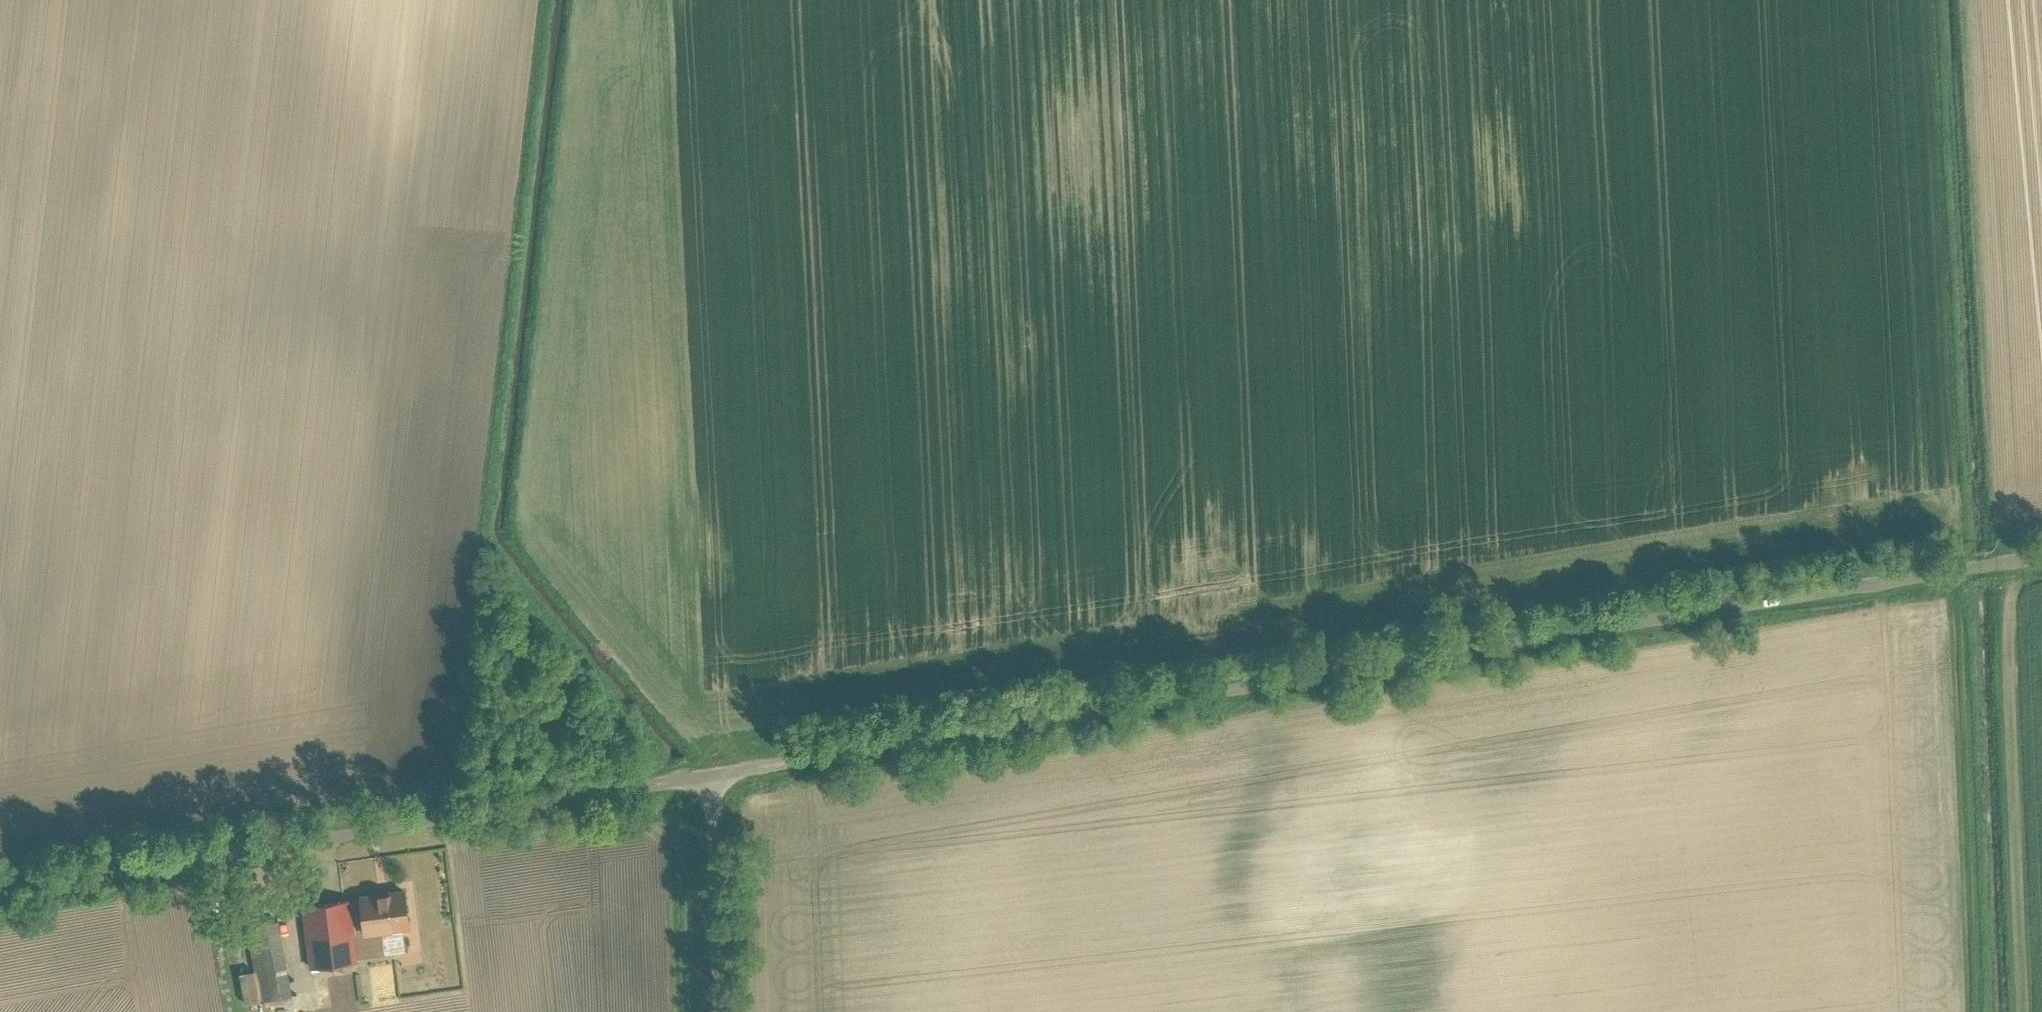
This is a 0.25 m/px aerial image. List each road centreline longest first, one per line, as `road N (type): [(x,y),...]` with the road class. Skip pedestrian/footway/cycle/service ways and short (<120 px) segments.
road 1 (residential): [(2041,557),(711,777)]
road 2 (residential): [(711,777),(0,892)]
road 3 (unclassified): [(730,1011),(711,777)]

